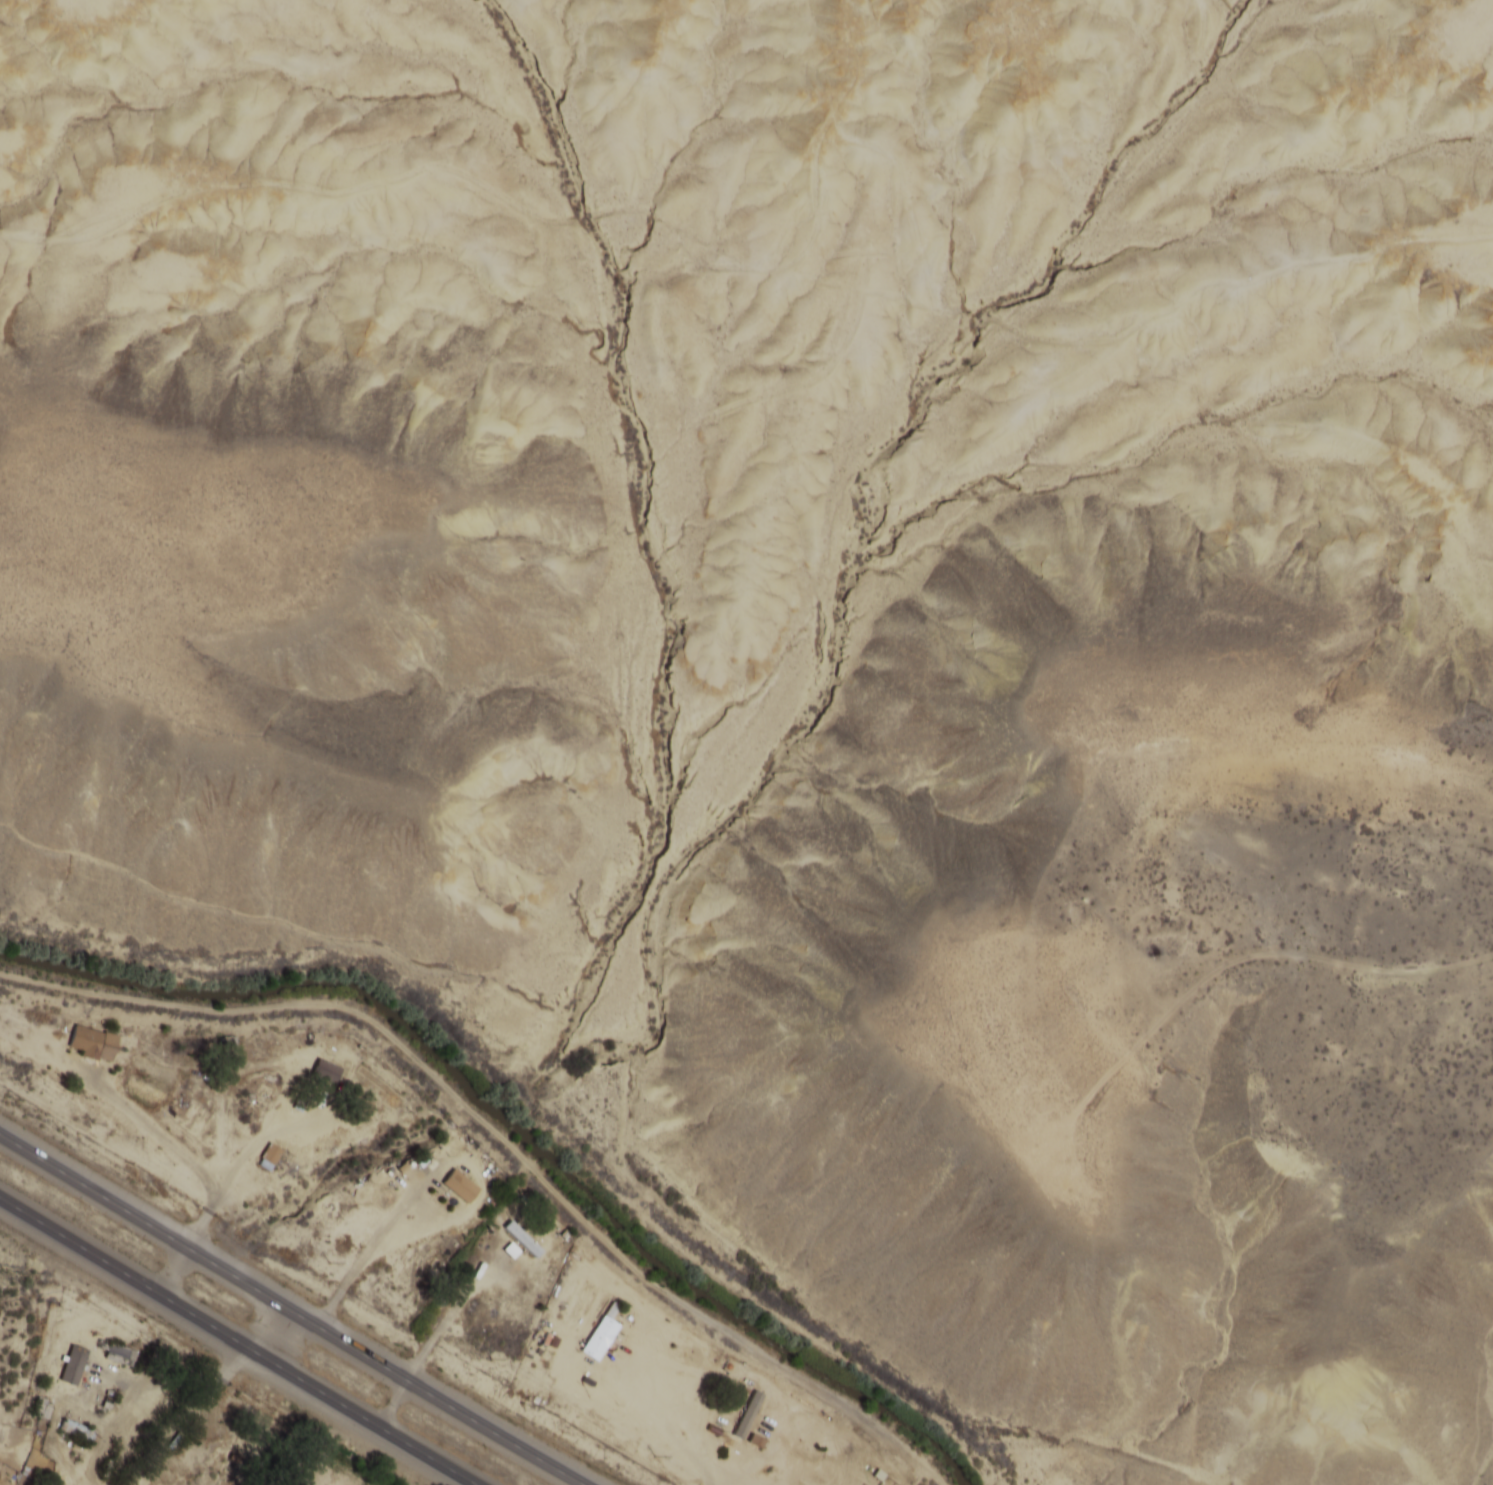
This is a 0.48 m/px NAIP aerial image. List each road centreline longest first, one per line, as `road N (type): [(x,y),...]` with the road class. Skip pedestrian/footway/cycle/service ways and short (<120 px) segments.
road 1 (trunk): [(586,1484),(0,1137)]
road 2 (trunk): [(0,1201),(478,1484)]

